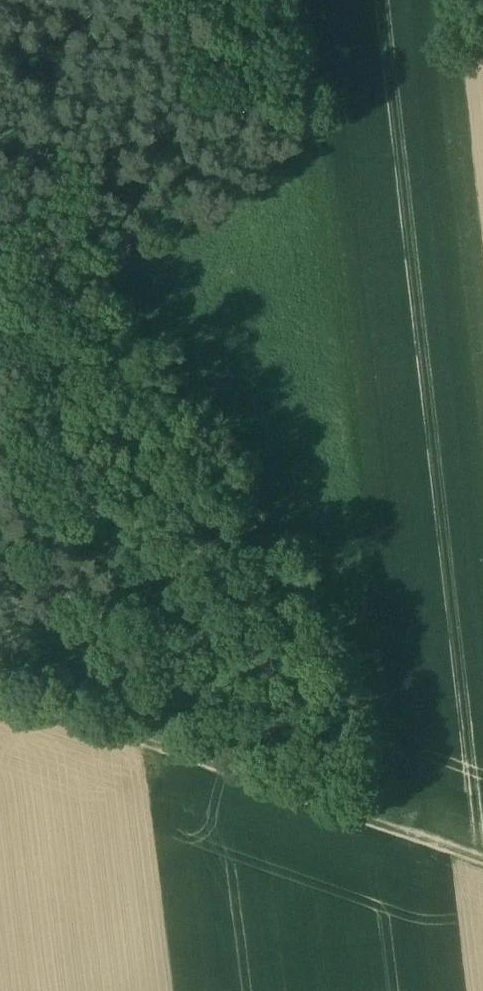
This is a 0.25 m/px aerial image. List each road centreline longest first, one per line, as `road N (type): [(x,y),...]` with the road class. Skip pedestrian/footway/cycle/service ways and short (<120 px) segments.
road 1 (track): [(482,865),(0,692)]

